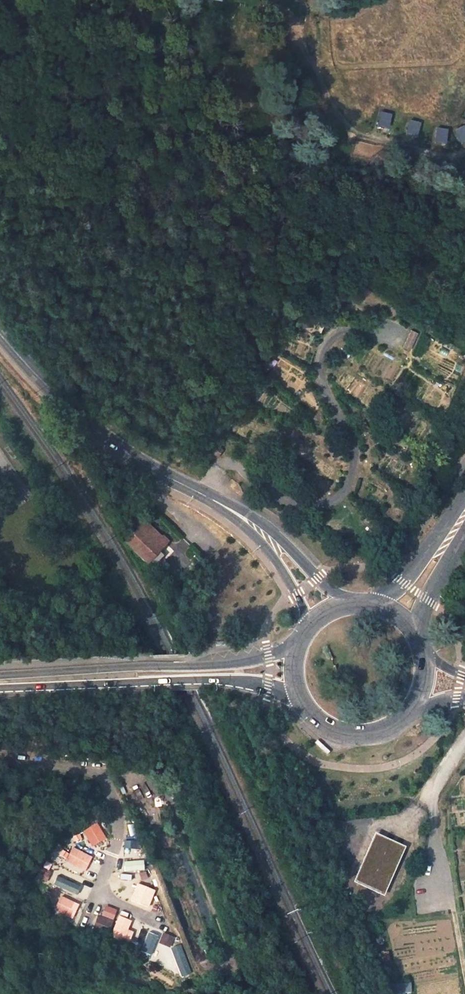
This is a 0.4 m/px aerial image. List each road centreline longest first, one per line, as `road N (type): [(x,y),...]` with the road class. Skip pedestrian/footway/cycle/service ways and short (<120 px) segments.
road 1 (secondary): [(0,688),(236,680),(299,698)]
road 2 (residential): [(0,761),(103,772),(117,812),(98,892),(163,926)]
road 3 (secondary): [(295,650),(227,665),(0,676)]
road 4 (tertiary): [(0,335),(102,436),(202,494)]
road 5 (track): [(103,772),(141,779),(203,941)]
road 6 (tertiary): [(353,604),(275,532),(202,494)]
road 7 (tertiary): [(202,494),(259,538),(301,603),(305,629)]
road 8 (secondary): [(464,499),(375,606)]
road 9 (secondary): [(299,698),(325,726),(350,734),(388,727),(408,710)]

